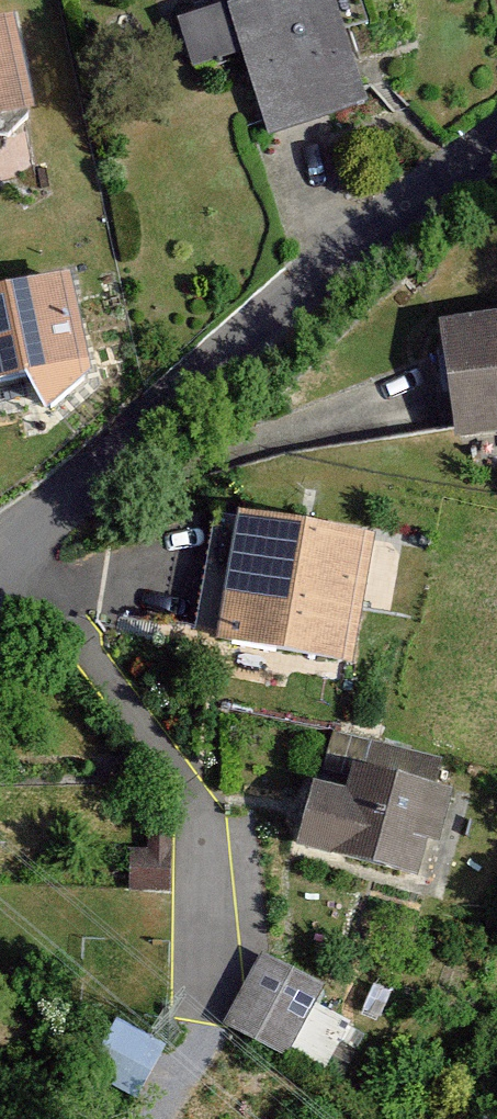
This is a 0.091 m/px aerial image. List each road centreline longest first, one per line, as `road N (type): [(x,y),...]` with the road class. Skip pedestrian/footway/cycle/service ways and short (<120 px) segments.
road 1 (residential): [(496,147),(268,315),(0,559)]

